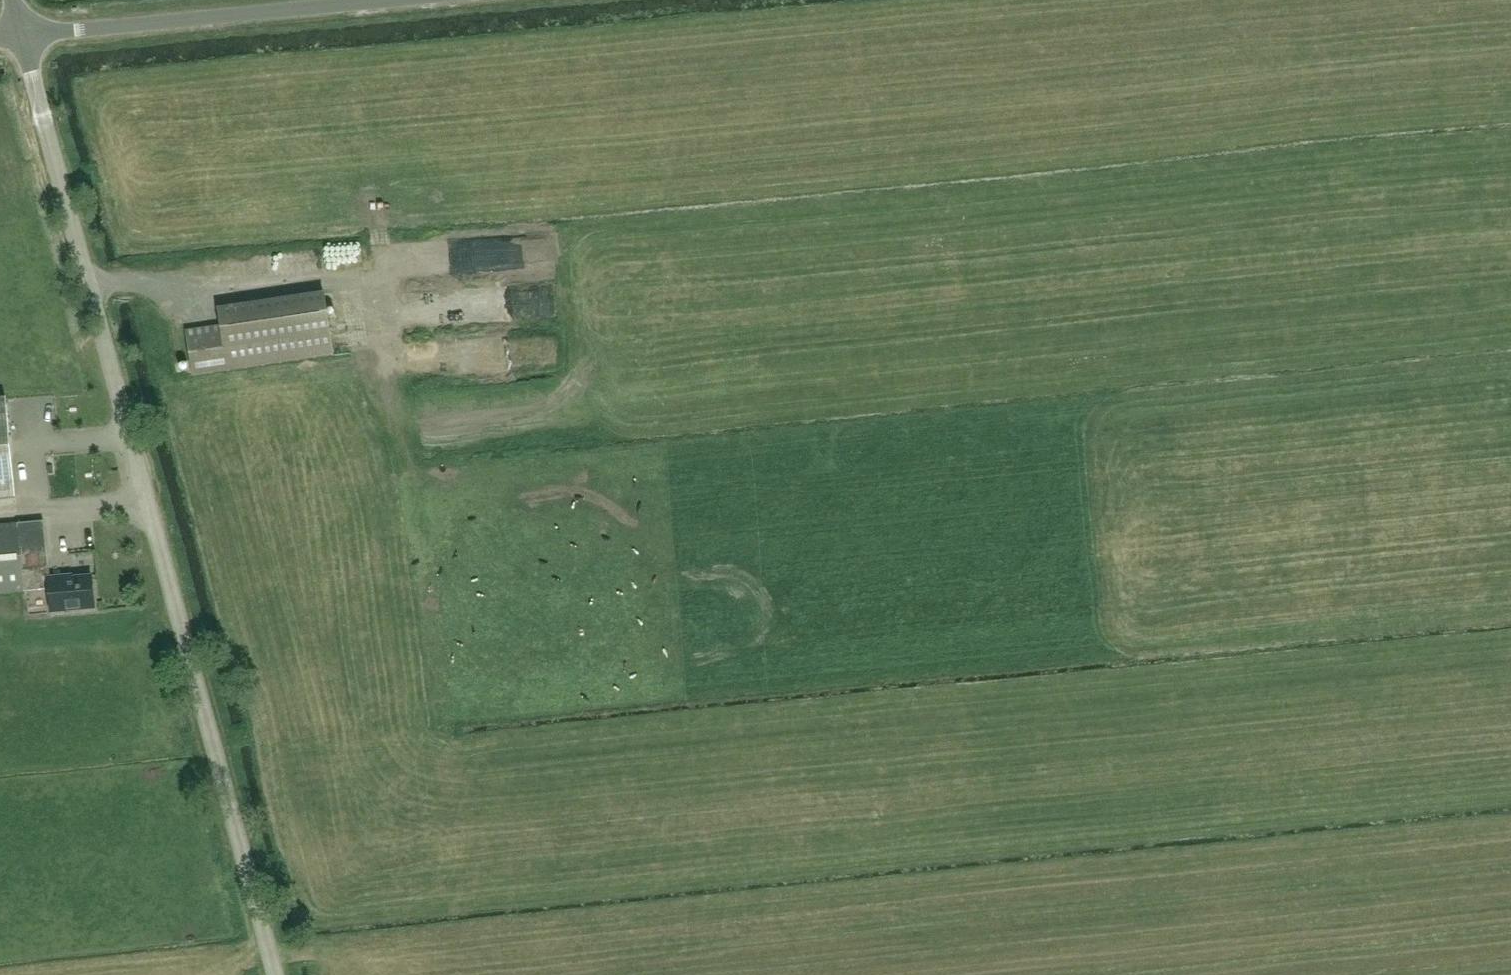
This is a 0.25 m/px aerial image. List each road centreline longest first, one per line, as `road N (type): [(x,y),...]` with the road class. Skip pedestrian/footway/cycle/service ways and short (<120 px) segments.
road 1 (unclassified): [(276,974),(20,34)]
road 2 (unclassified): [(20,34),(395,0)]

